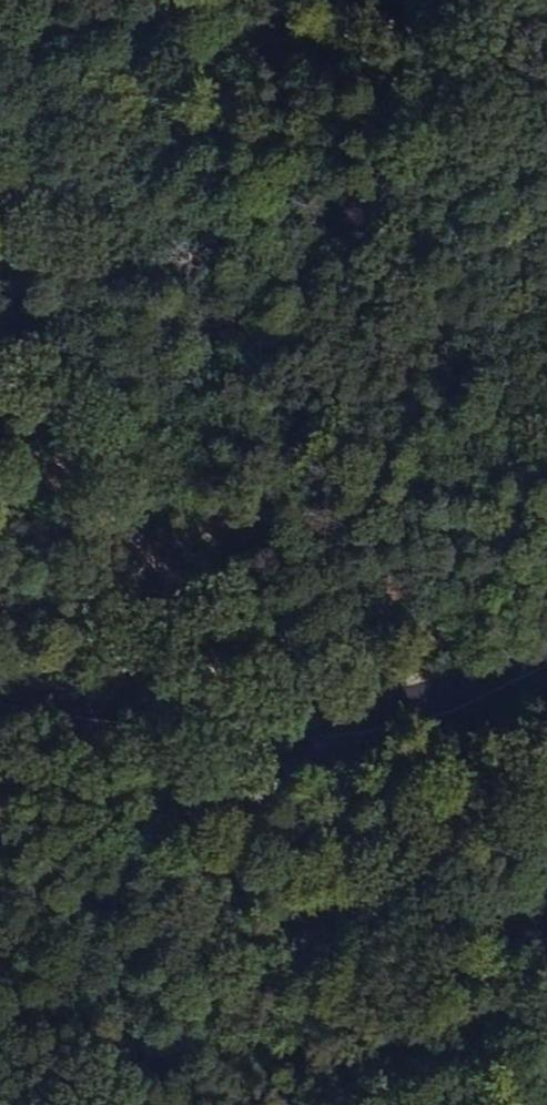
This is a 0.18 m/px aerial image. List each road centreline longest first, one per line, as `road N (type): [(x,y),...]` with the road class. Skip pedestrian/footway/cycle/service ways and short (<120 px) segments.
road 1 (tertiary): [(0,675),(333,721),(546,657)]

